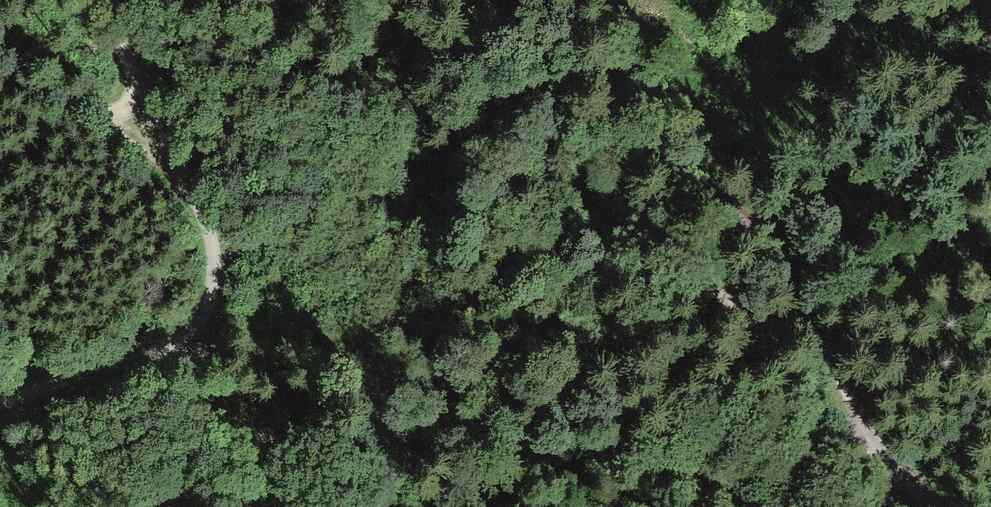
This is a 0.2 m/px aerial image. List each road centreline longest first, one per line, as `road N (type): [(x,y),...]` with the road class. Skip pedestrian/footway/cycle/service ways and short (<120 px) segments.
road 1 (track): [(933,506),(829,422),(759,334),(613,203),(482,0)]
road 2 (track): [(91,0),(211,223),(208,310),(192,335),(0,402)]
road 3 (track): [(610,0),(663,153),(775,253),(895,479)]
road 4 (track): [(294,506),(279,454),(245,390),(192,335)]
road 5 (track): [(0,51),(90,111),(163,141)]

